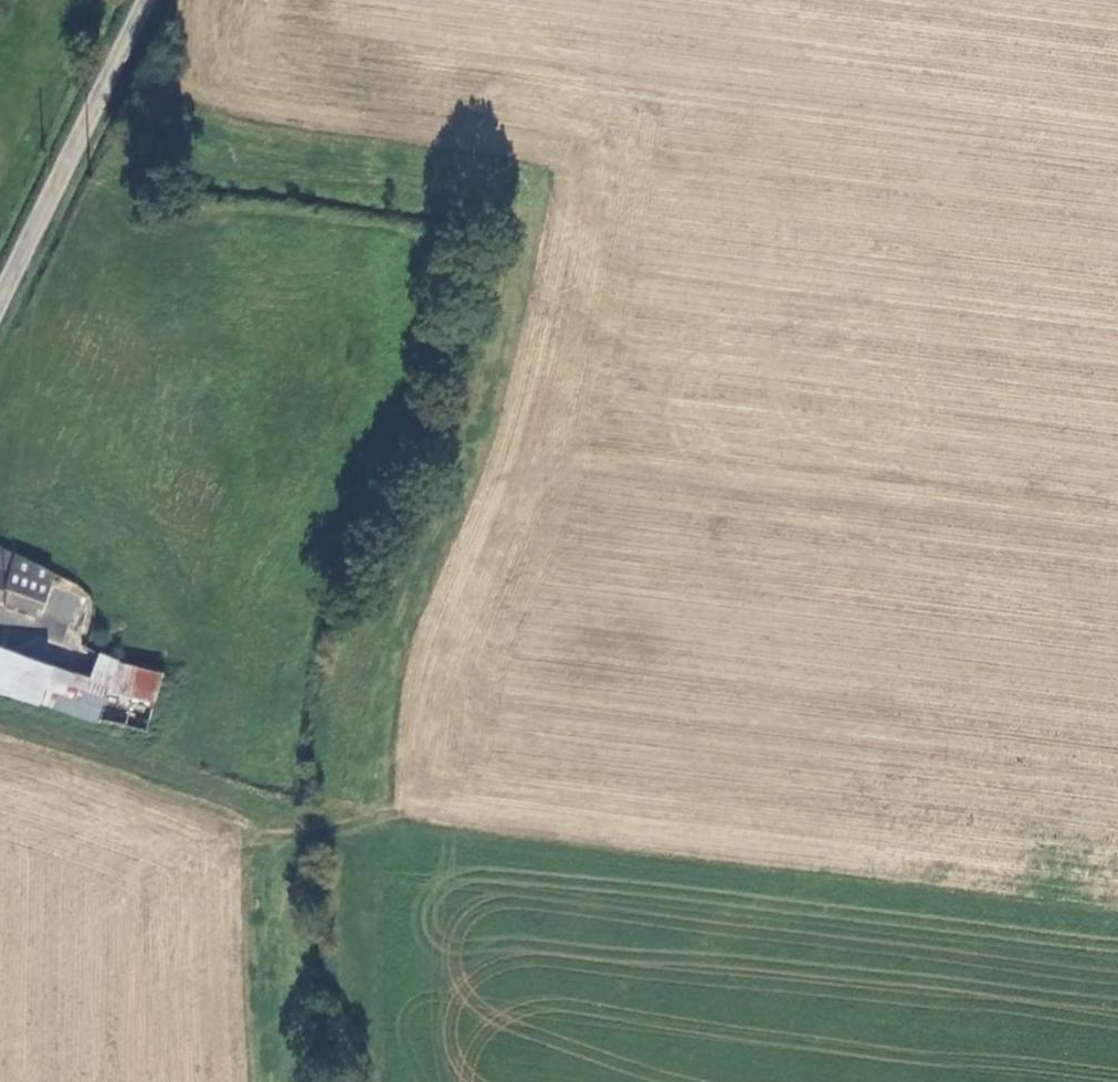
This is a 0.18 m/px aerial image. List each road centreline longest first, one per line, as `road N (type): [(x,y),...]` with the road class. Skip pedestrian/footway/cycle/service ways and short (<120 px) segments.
road 1 (unclassified): [(141,0),(0,288)]

